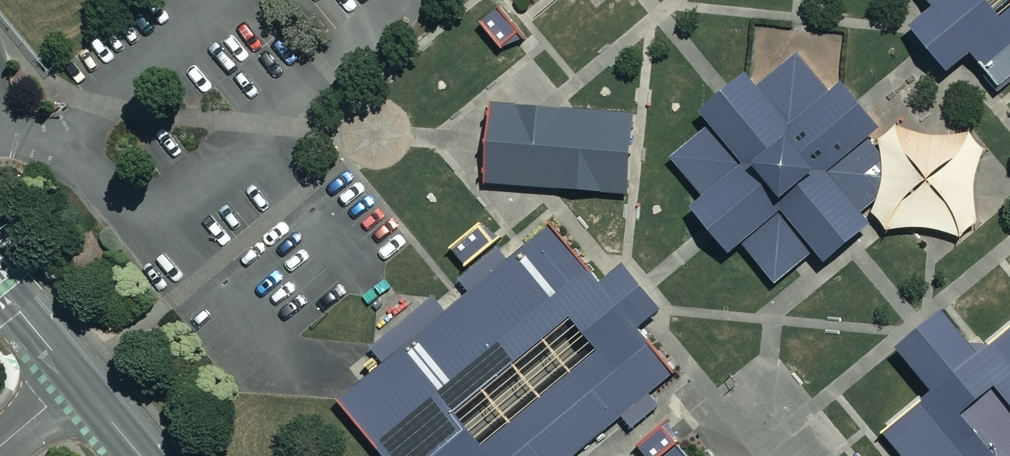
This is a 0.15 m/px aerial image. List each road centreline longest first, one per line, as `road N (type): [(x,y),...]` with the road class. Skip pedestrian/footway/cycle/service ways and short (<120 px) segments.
road 1 (tertiary): [(78,379),(0,285)]

